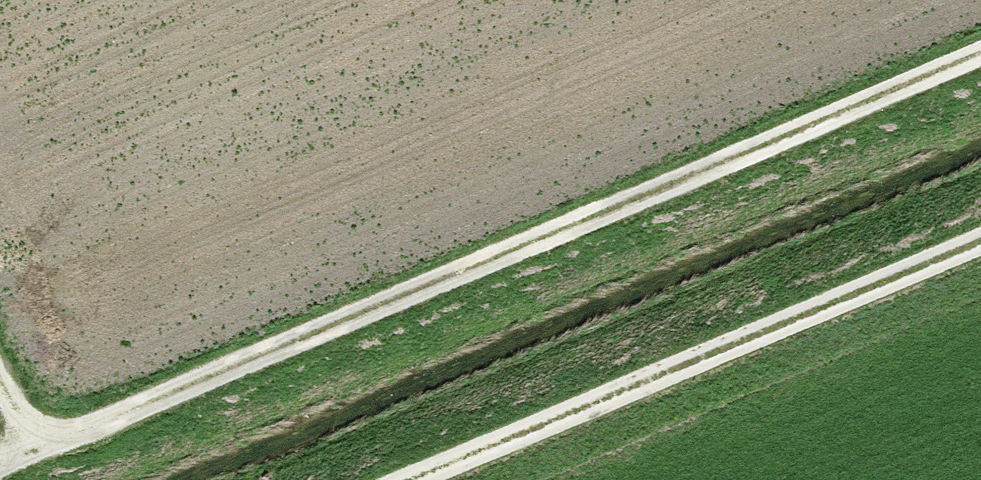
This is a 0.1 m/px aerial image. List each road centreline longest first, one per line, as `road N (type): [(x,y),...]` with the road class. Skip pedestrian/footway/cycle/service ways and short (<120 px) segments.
road 1 (track): [(0,468),(980,52)]
road 2 (track): [(980,242),(410,479)]

